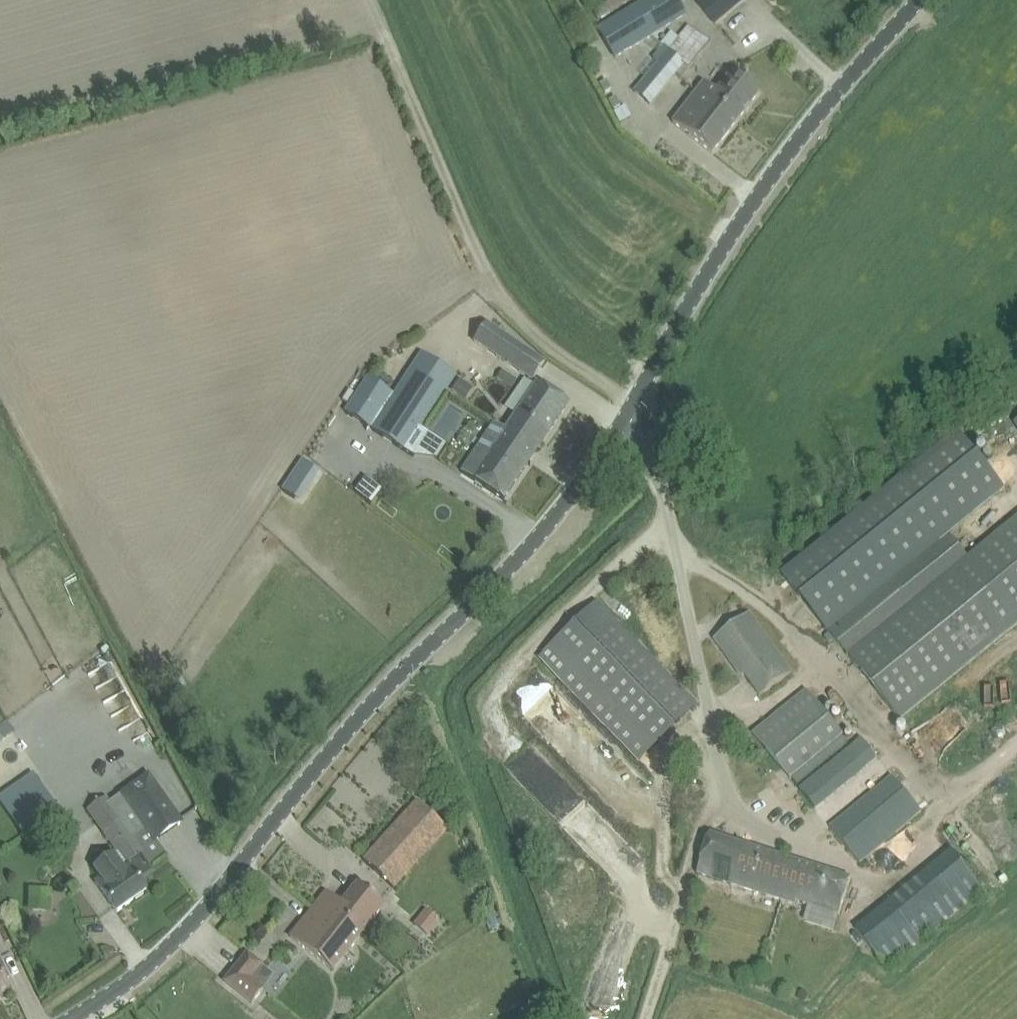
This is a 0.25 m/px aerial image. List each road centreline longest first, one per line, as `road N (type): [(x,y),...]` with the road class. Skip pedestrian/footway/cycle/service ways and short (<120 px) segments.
road 1 (unclassified): [(59,1018),(115,987),(571,493),(749,204),(924,0)]

